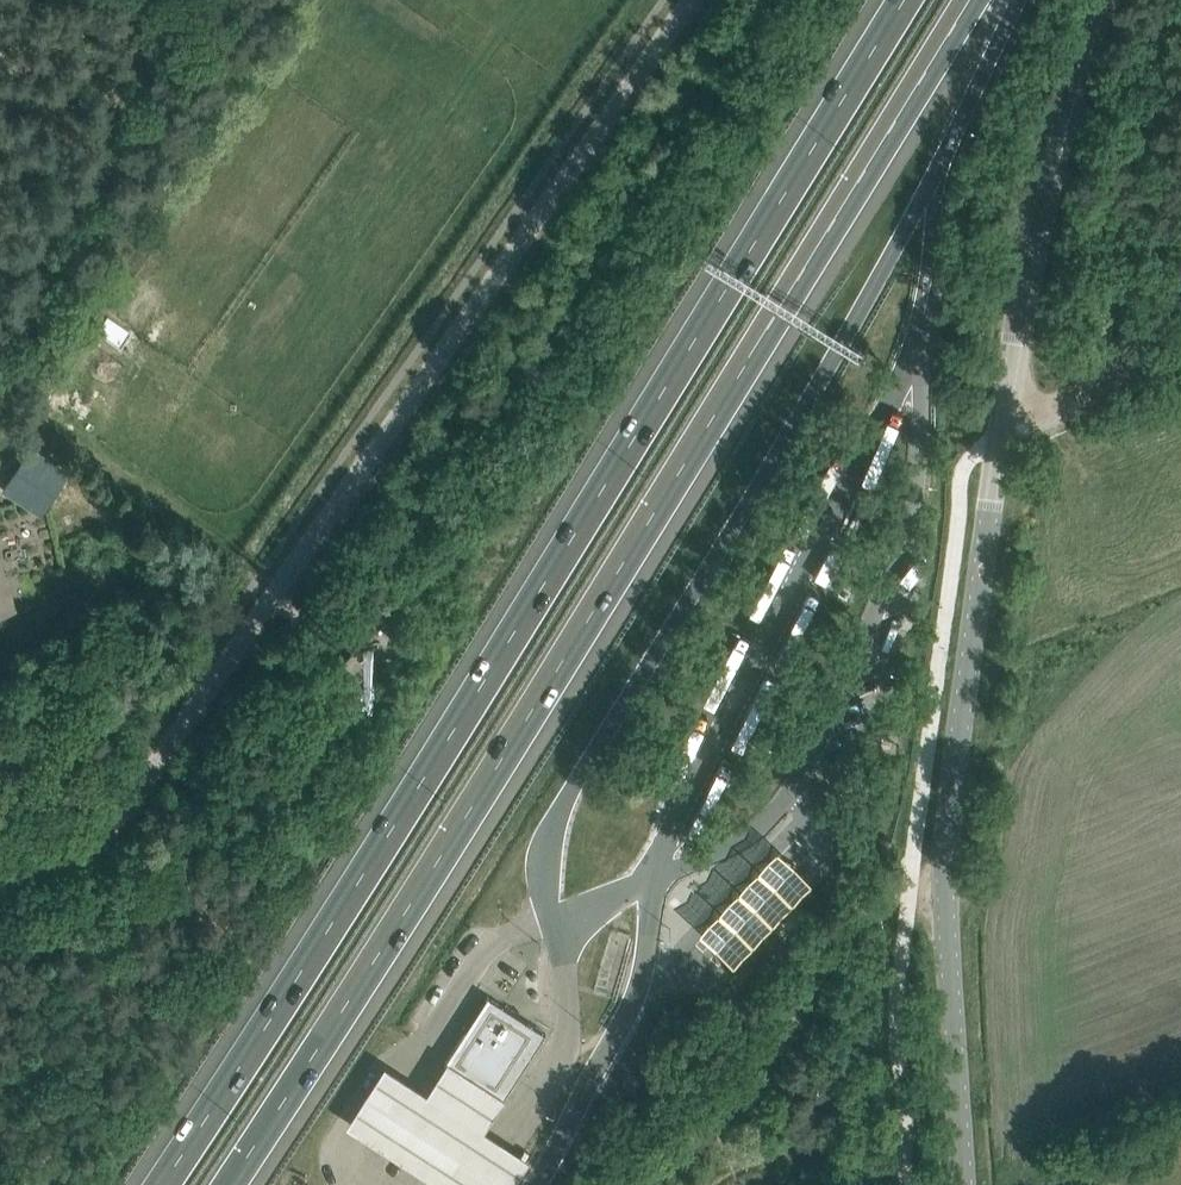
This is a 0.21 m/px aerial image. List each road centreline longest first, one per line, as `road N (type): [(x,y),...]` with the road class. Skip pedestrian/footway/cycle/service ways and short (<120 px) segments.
road 1 (motorway): [(899,0),(157,1184)]
road 2 (motorway): [(229,1184),(610,595),(969,0)]
road 3 (tertiary): [(964,1184),(948,872),(963,674),(1023,297),(1056,143),(1099,0)]
road 4 (unclassified): [(0,891),(93,839),(160,767),(689,0)]
road 5 (motorway): [(940,162),(1024,0)]

